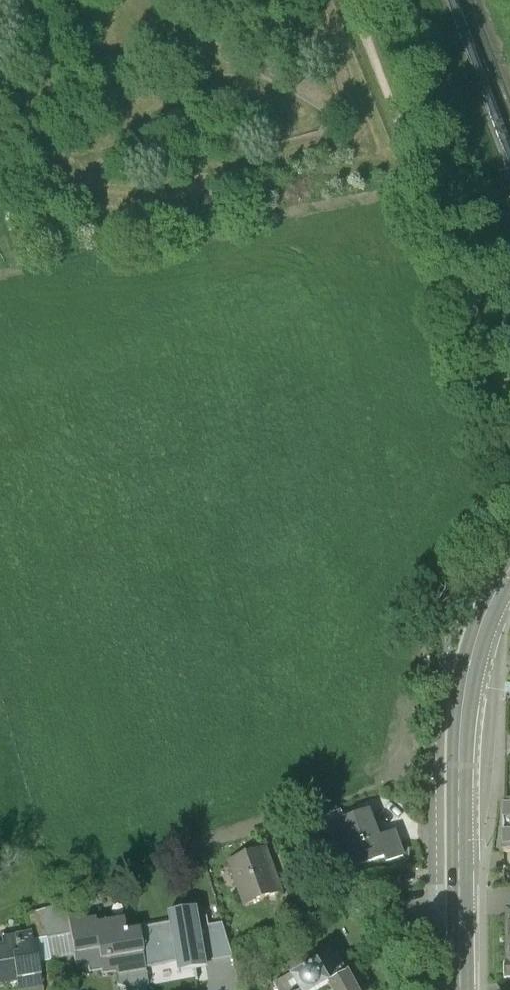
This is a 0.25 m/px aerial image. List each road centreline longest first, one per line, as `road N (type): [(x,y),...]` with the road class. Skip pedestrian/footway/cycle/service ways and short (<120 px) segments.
road 1 (track): [(509,413),(348,0)]
road 2 (secondary): [(460,989),(459,722),(482,618),(509,567)]

